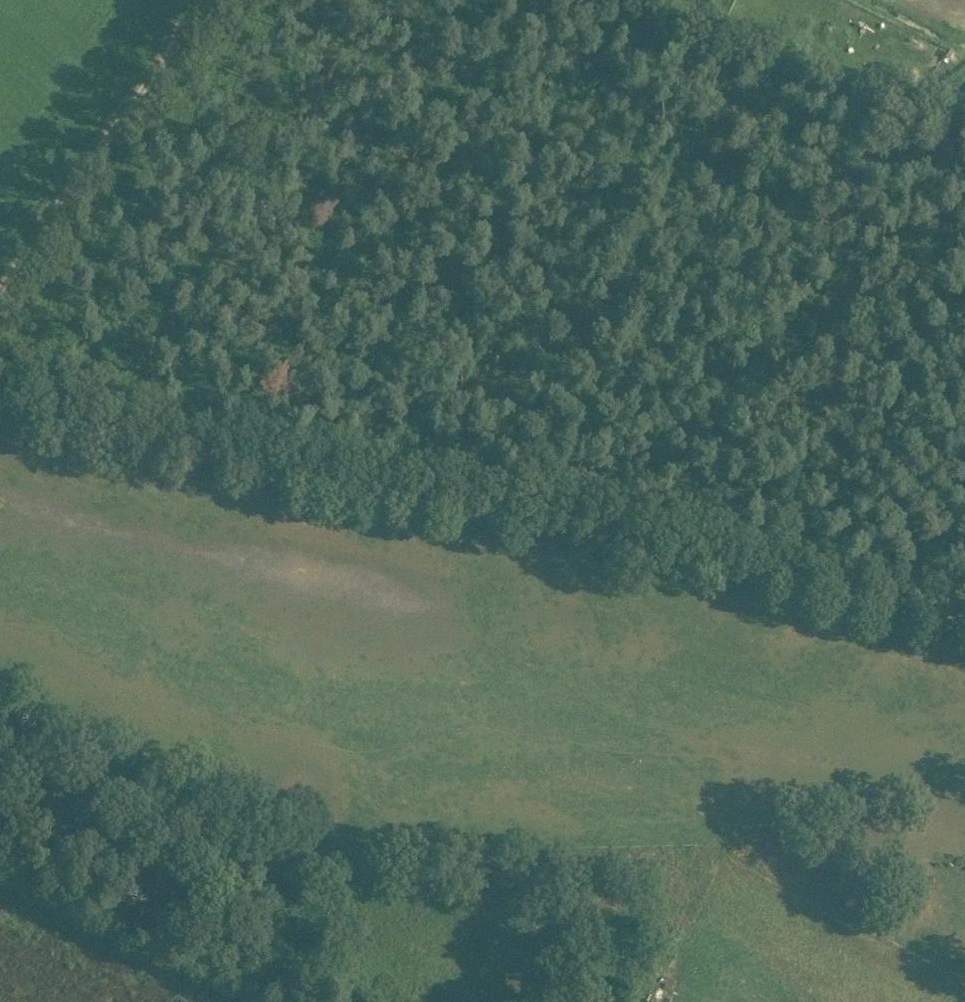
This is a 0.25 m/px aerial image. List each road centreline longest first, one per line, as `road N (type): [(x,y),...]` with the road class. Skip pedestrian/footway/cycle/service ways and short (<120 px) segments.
road 1 (track): [(214,0),(0,296)]

